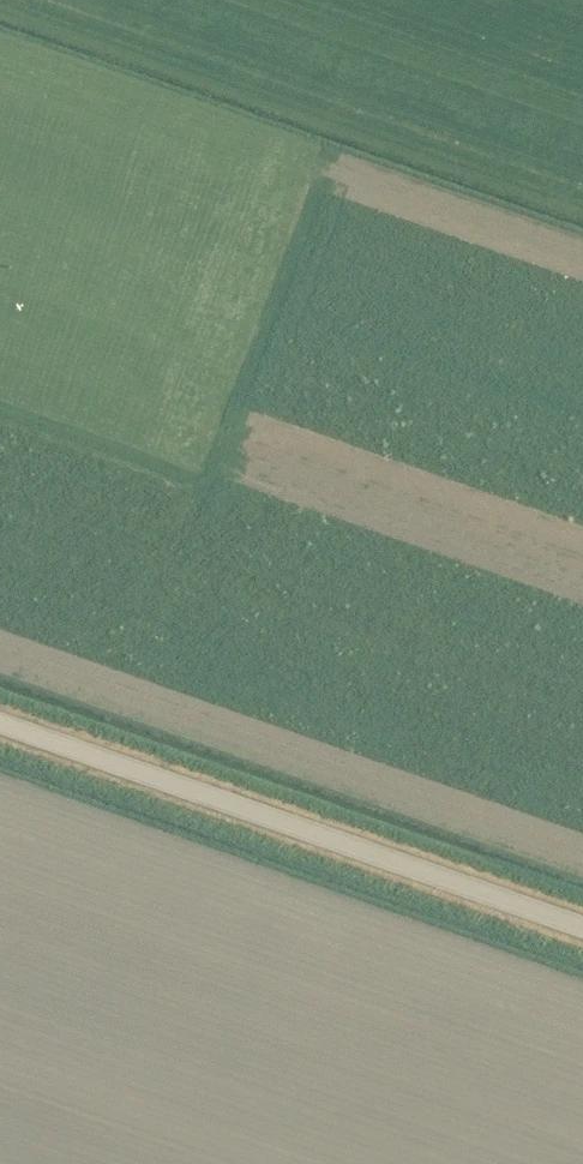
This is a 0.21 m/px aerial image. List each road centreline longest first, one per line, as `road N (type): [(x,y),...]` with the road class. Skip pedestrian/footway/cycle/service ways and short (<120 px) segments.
road 1 (unclassified): [(582,927),(0,724)]

